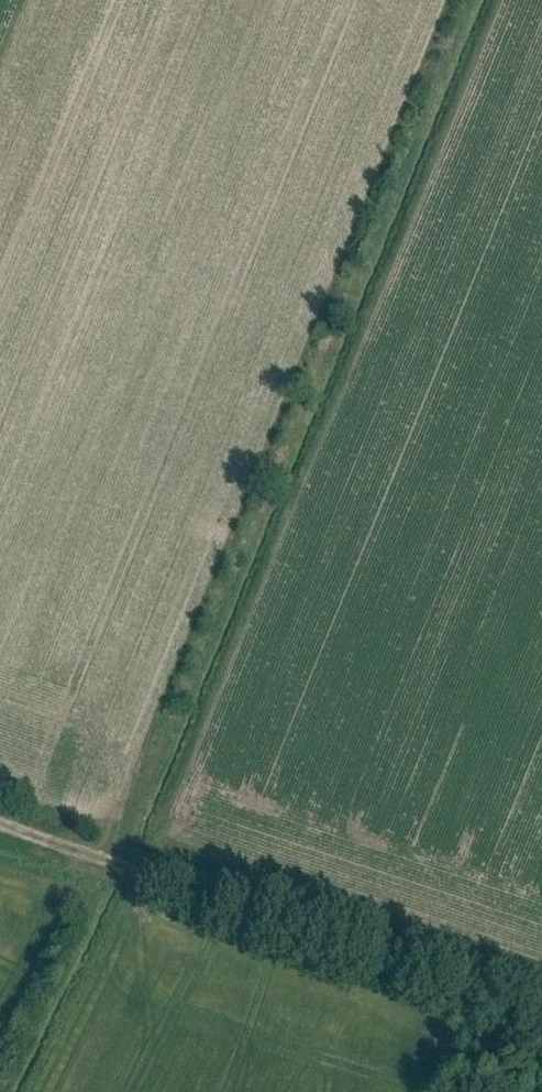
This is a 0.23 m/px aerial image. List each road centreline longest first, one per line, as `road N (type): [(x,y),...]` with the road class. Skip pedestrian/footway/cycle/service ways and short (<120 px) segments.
road 1 (track): [(541,996),(0,814)]

